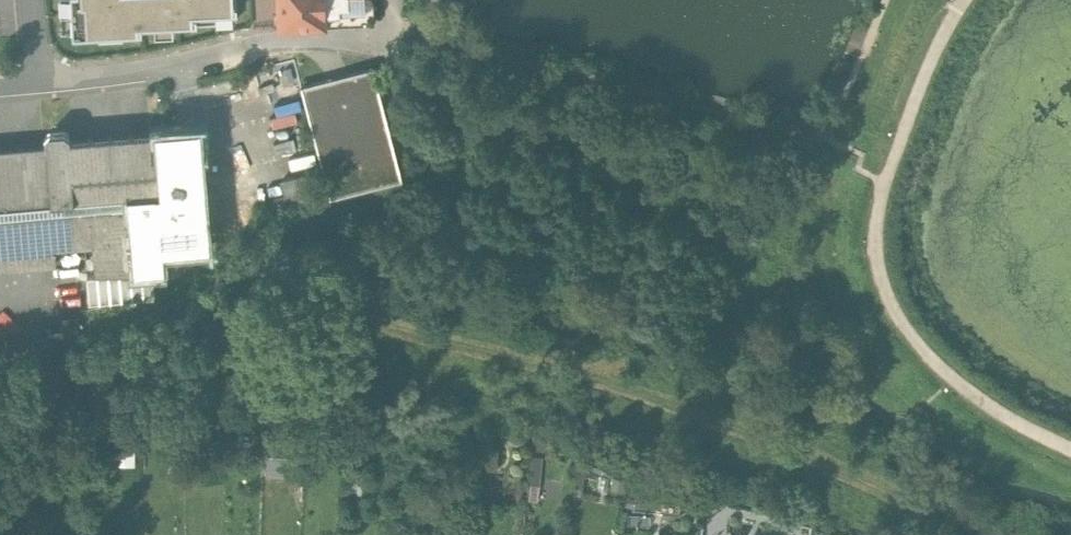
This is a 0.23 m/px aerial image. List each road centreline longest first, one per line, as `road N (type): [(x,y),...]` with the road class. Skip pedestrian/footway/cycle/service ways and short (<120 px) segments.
road 1 (unclassified): [(38,87),(361,35)]

